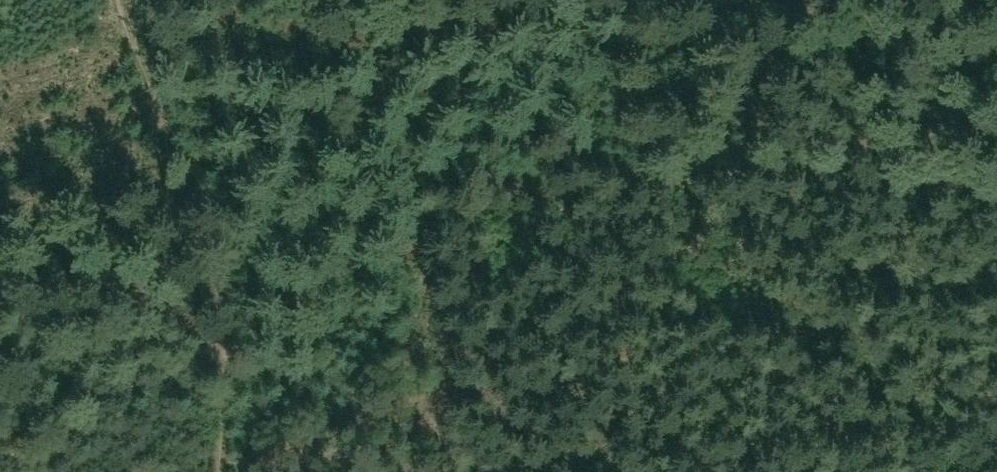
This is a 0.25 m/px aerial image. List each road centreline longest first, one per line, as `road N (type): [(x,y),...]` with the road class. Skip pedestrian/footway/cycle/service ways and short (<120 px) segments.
road 1 (track): [(118,0),(208,221),(223,332),(218,471)]
road 2 (track): [(637,471),(614,365),(601,0)]

